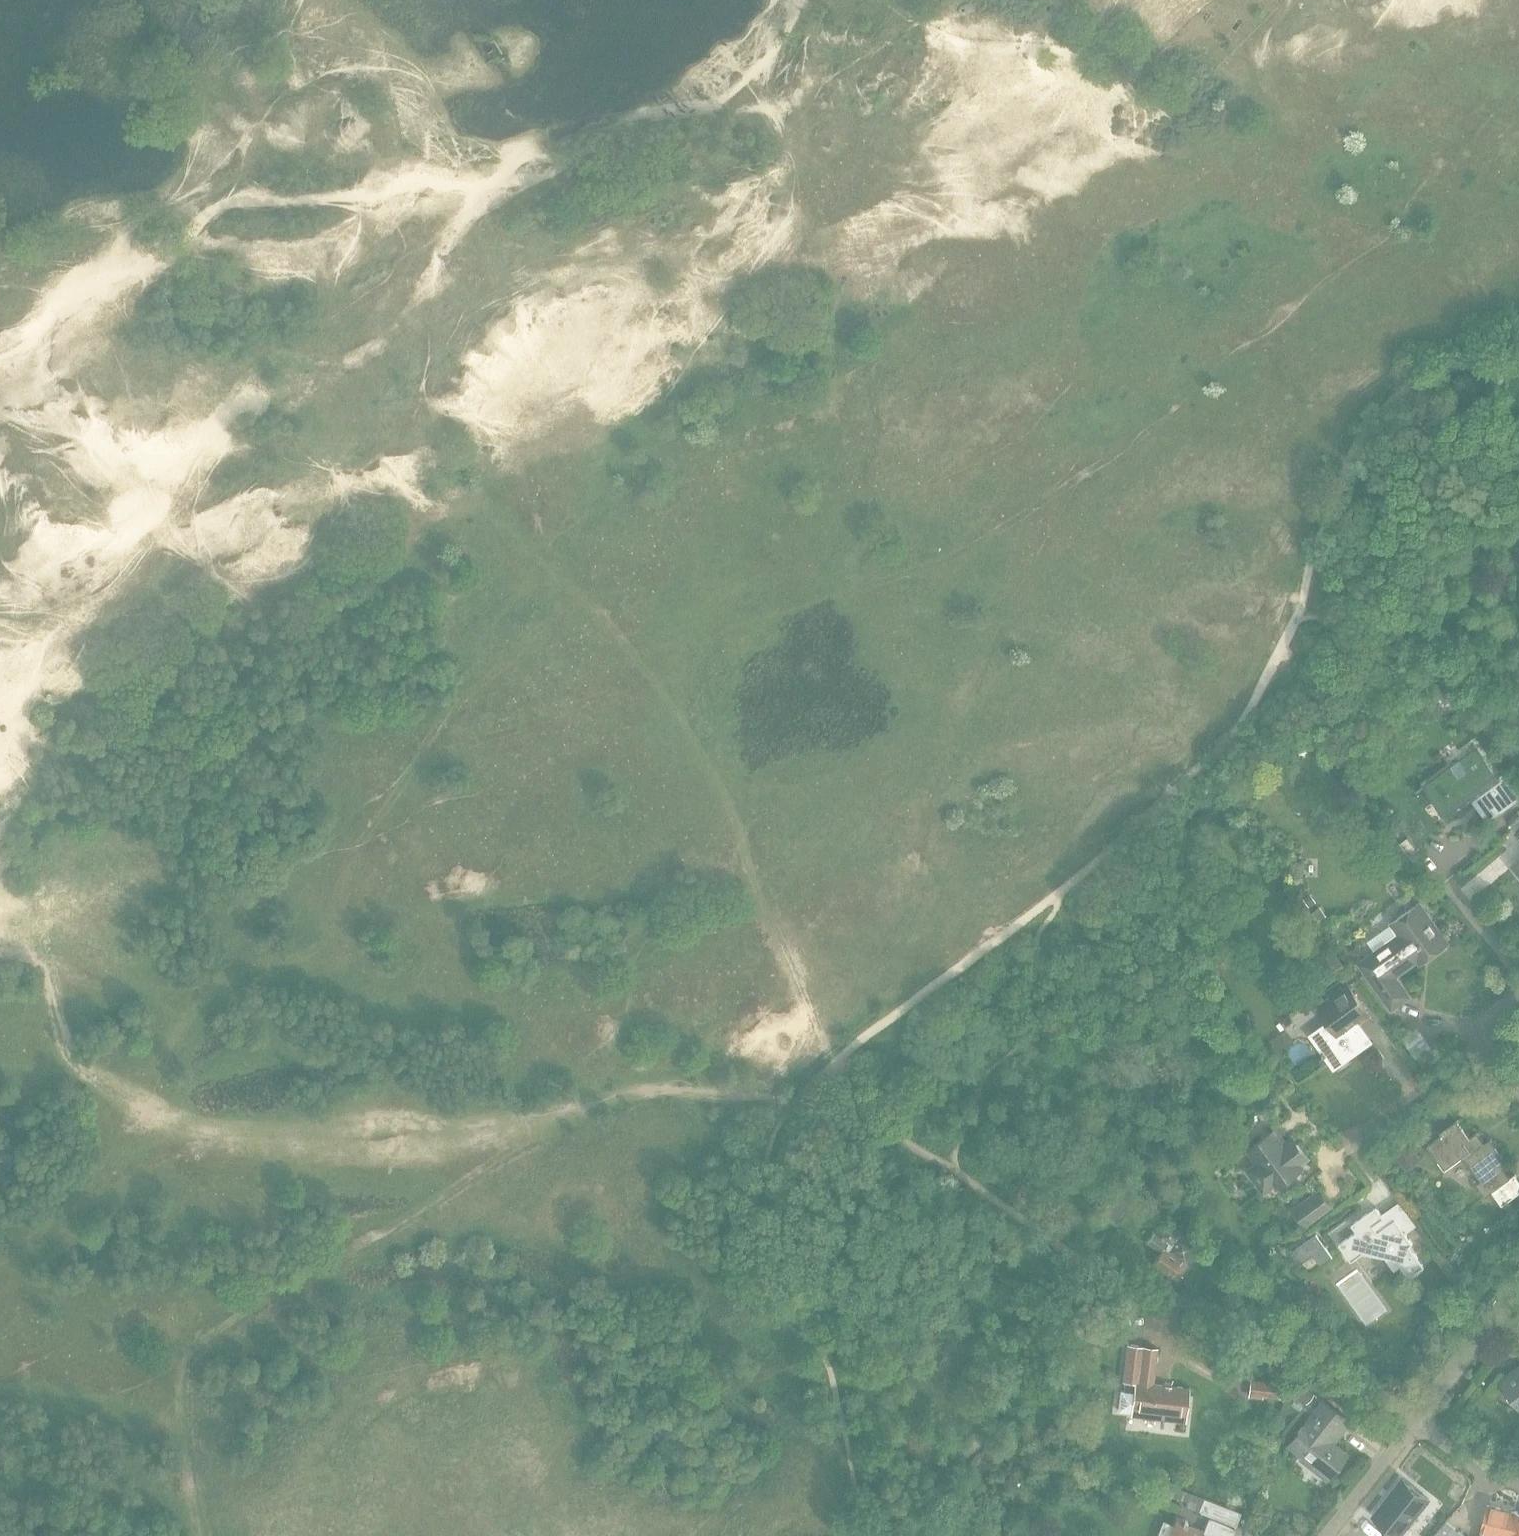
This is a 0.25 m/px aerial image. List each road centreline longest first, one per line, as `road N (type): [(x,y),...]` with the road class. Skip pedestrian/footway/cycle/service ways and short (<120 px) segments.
road 1 (residential): [(1416,1422),(1322,1349),(1274,1325),(1134,1291)]
road 2 (residential): [(1481,1045),(1483,1025),(1518,984),(1448,885)]
road 3 (residential): [(1416,1422),(1518,1289)]
road 4 (residential): [(1351,1145),(1481,1045)]
road 5 (residential): [(1326,1535),(1416,1422)]
road 6 (residential): [(1518,1484),(1476,1469),(1416,1422)]

